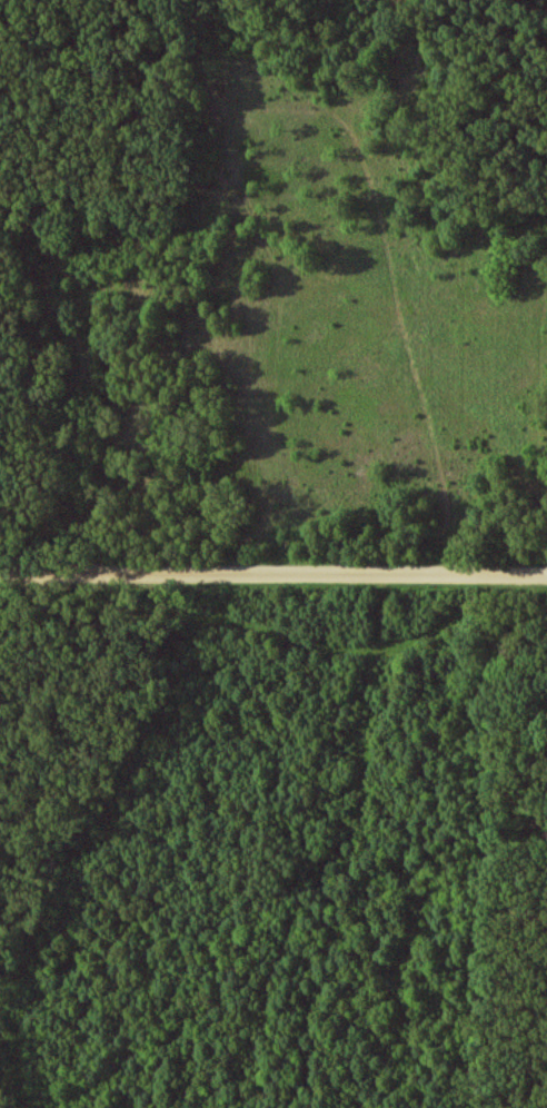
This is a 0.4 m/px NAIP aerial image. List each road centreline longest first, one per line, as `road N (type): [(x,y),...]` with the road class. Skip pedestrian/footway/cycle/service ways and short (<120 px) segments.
road 1 (residential): [(546,581),(0,579)]

